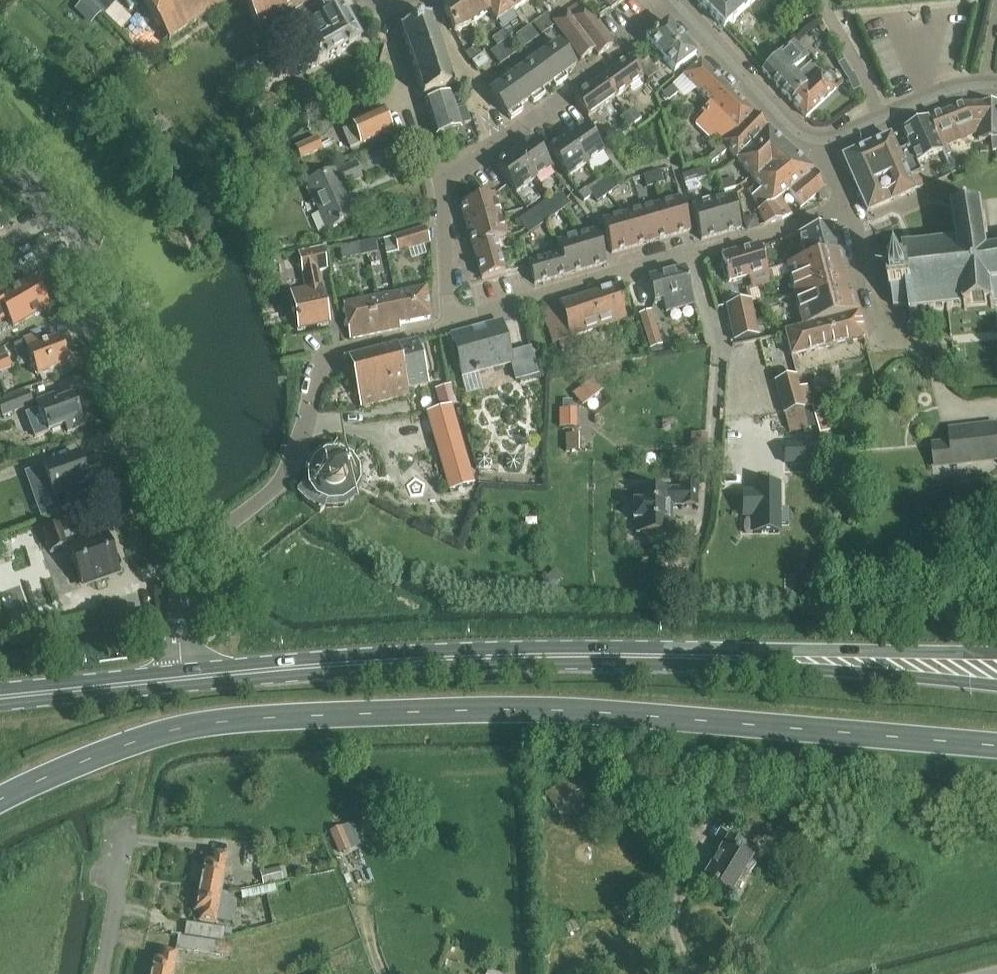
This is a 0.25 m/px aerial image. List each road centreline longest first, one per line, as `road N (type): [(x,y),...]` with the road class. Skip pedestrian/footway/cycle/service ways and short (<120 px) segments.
road 1 (primary): [(732,656),(355,663),(181,679)]
road 2 (unclassified): [(186,570),(100,272),(78,228),(0,147)]
road 3 (unclassified): [(451,326),(848,210)]
road 4 (unclassified): [(186,570),(217,532),(267,497),(288,467),(321,366),(337,353),(451,326)]
road 5 (unclassified): [(443,179),(684,5)]
road 6 (primary): [(732,656),(996,684)]
road 7 (primary): [(996,651),(732,656)]
road 8 (unclassified): [(819,141),(788,124),(684,5)]
road 9 (primary): [(181,679),(0,698)]
road 10 (unclassified): [(105,973),(132,823)]
road 11 (unclassified): [(451,326),(443,179)]
road 12 (residential): [(848,210),(888,340)]
road 13 (unclassified): [(884,121),(823,0)]
road 14 (residential): [(996,83),(956,85),(884,121)]

